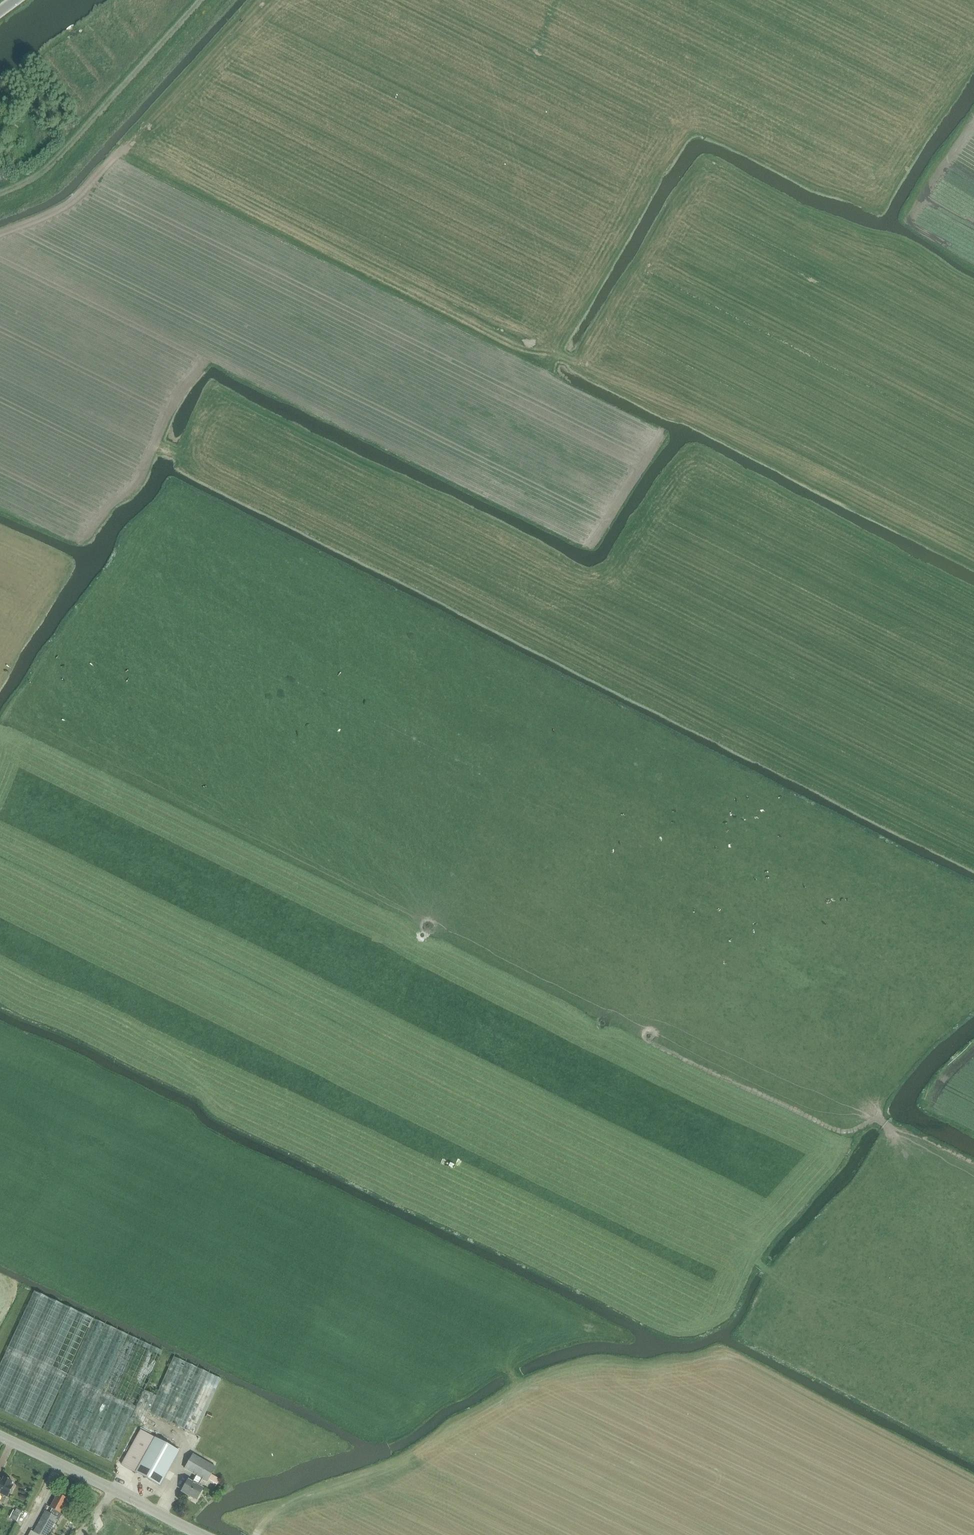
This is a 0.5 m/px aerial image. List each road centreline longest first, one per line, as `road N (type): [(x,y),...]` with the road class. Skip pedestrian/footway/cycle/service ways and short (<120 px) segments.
road 1 (unclassified): [(204,1534),(0,1436)]

